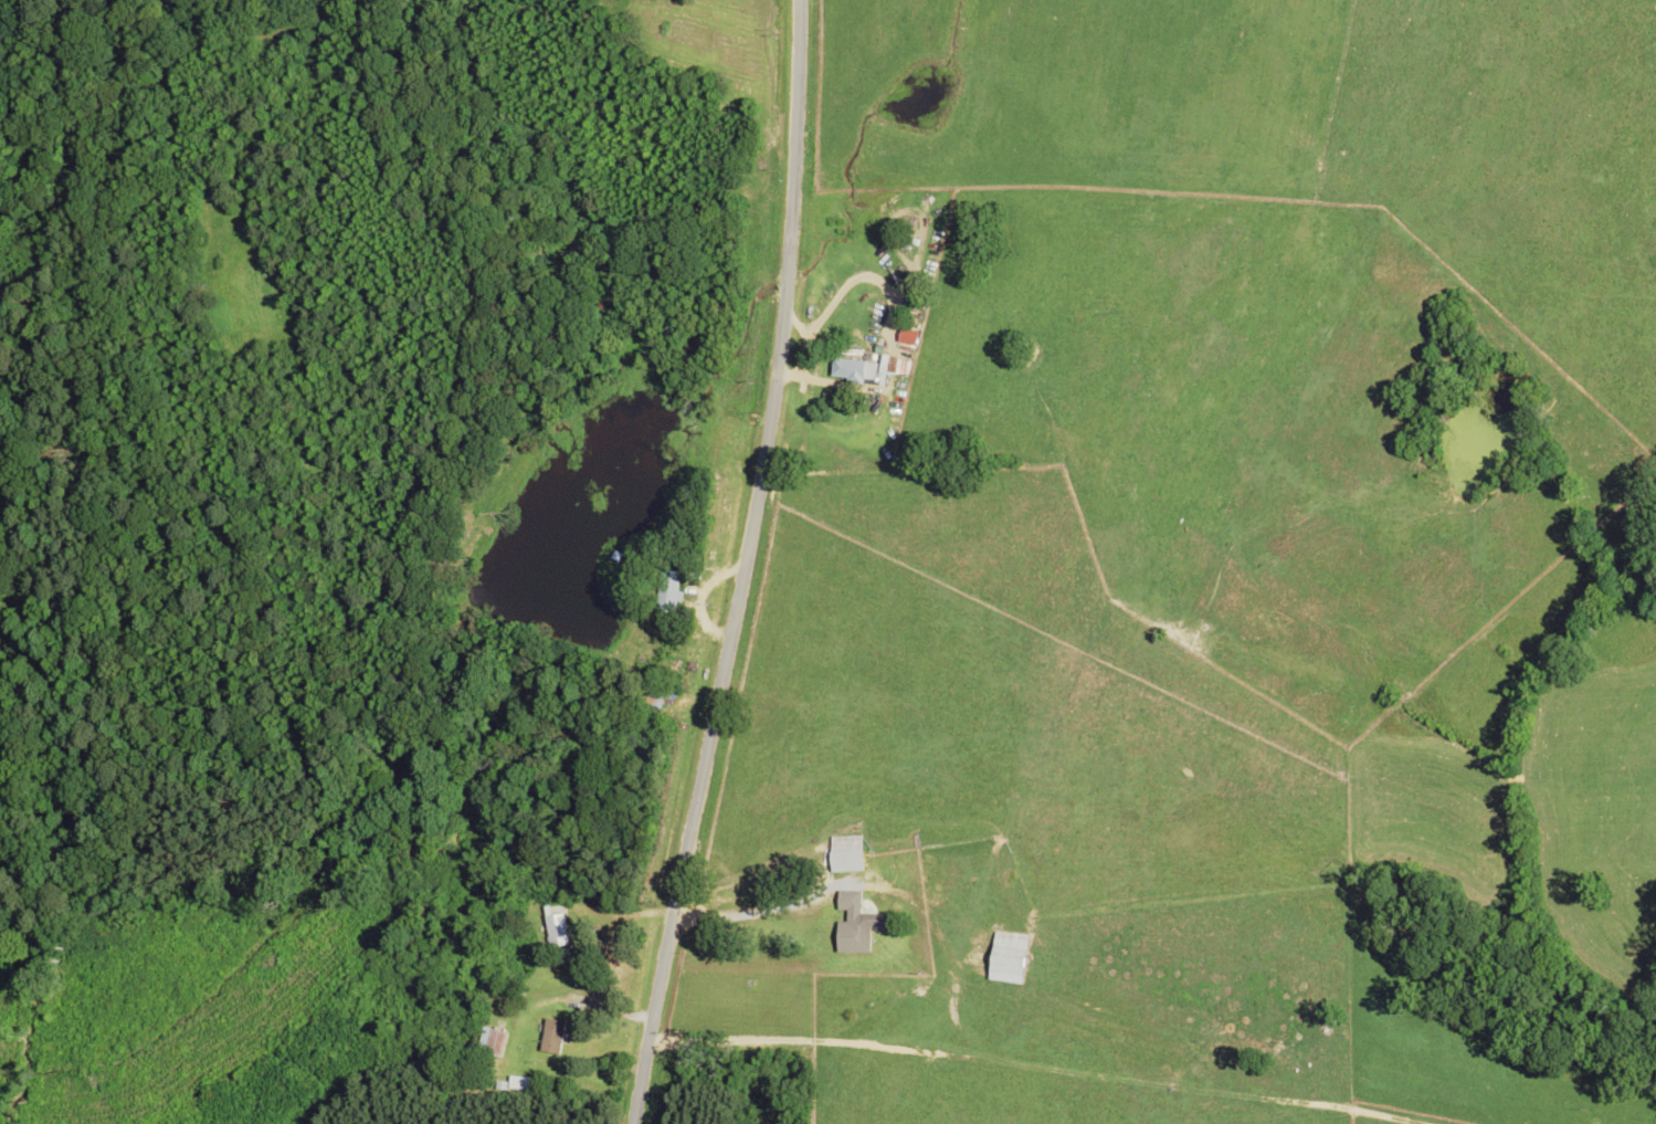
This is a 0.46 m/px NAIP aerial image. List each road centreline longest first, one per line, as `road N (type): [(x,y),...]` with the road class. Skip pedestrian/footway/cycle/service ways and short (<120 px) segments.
road 1 (residential): [(633,1123),(778,343),(795,0)]

